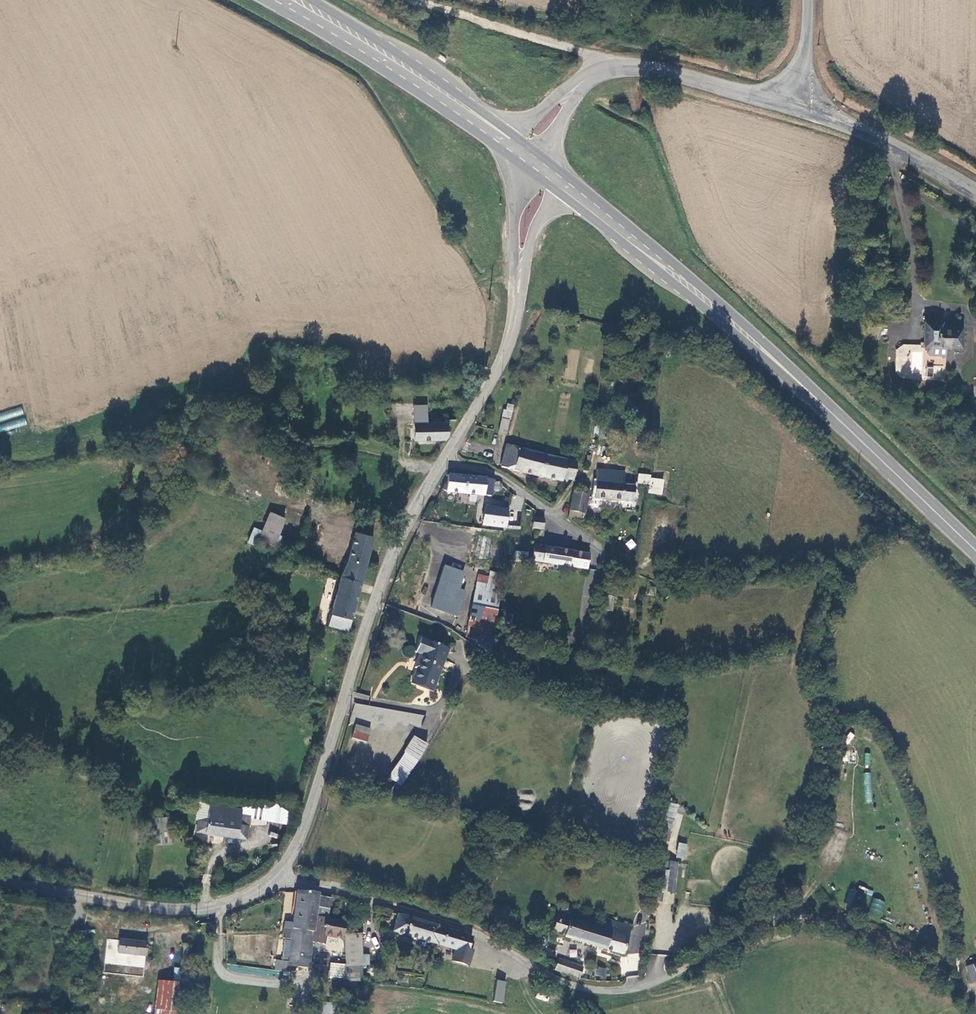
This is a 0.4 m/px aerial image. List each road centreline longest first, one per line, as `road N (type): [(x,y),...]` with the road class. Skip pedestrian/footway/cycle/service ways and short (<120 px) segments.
road 1 (unclassified): [(280,877),(451,924),(595,990),(655,982),(758,923),(789,915),(868,938),(972,992)]
road 2 (secondary): [(561,182),(705,300),(975,550)]
road 3 (unclassified): [(280,877),(305,826),(380,592),(444,459)]
road 4 (unclassified): [(0,885),(193,909),(280,877)]
road 5 (secondary): [(294,0),(505,137)]
road 6 (track): [(644,68),(415,0)]
road 7 (tertiary): [(975,193),(862,130),(805,110)]
road 8 (residential): [(444,459),(507,474),(603,549)]
road 9 (tertiary): [(805,110),(644,68)]
road 10 (unclassified): [(521,150),(515,316)]
road 11 (unclassified): [(444,459),(507,347),(515,316)]
road 12 (unclassified): [(515,316),(530,246),(561,182)]

